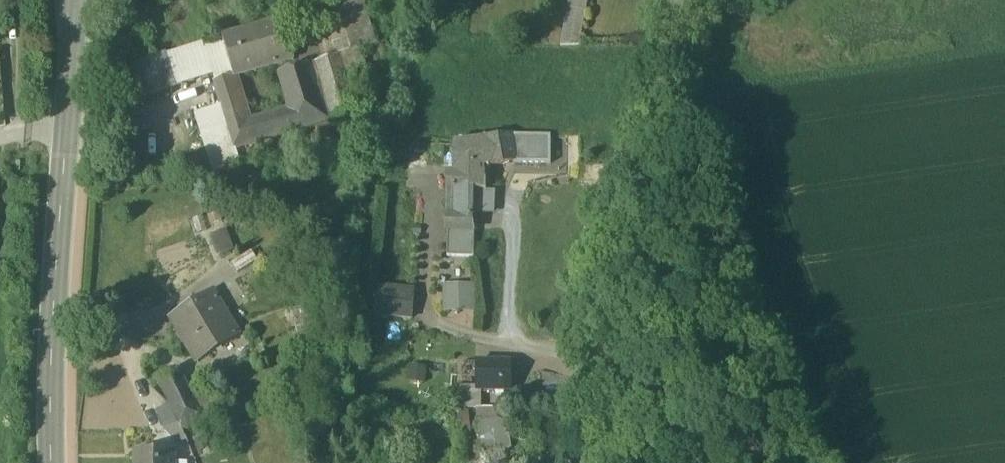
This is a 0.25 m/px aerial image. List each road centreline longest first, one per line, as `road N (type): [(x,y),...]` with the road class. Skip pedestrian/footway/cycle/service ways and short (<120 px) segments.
road 1 (residential): [(676,0),(630,141),(580,348),(579,462)]
road 2 (tertiary): [(52,462),(75,0)]

